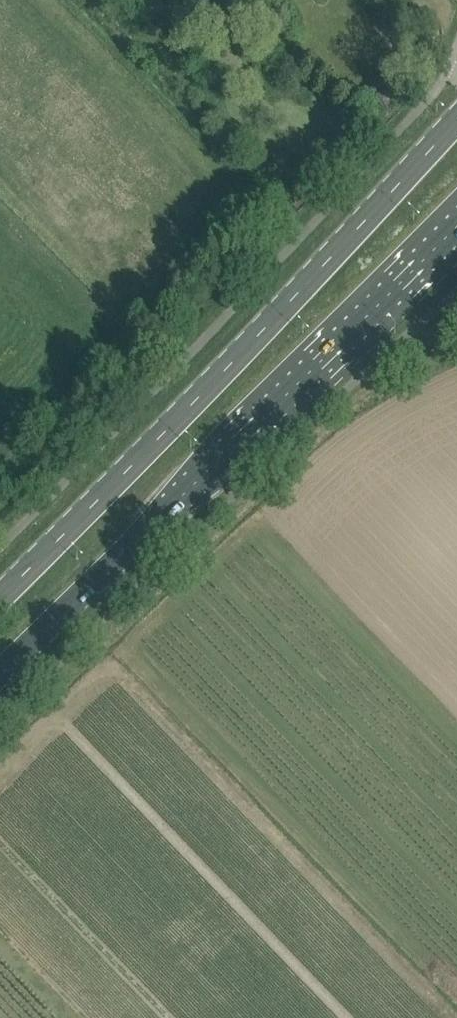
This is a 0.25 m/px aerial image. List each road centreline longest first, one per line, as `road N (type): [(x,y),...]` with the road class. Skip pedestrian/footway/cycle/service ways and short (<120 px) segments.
road 1 (primary): [(456,121),(0,595)]
road 2 (primary): [(0,673),(456,225)]

